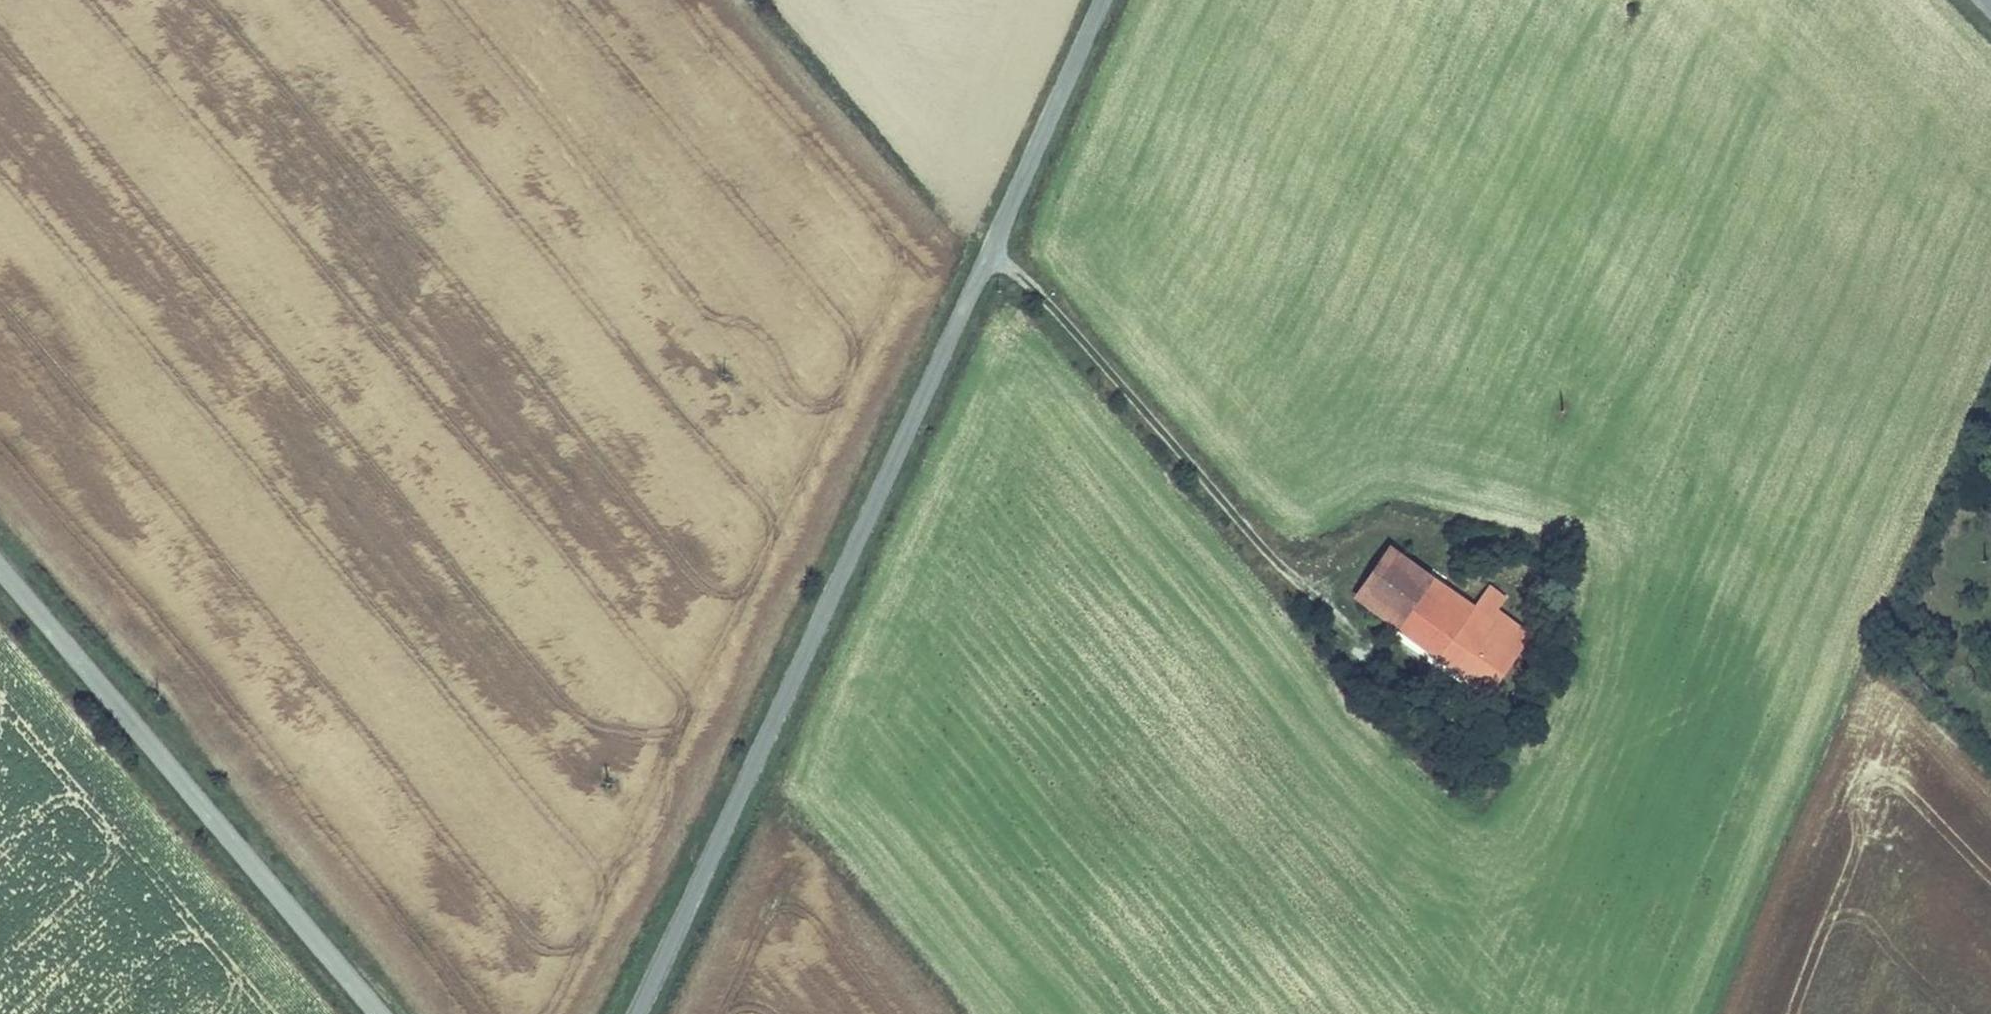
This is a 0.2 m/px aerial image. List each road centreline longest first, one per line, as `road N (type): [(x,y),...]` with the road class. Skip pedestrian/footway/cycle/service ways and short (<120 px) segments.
road 1 (tertiary): [(1104,0),(637,1013)]
road 2 (tertiary): [(380,1013),(0,572)]

